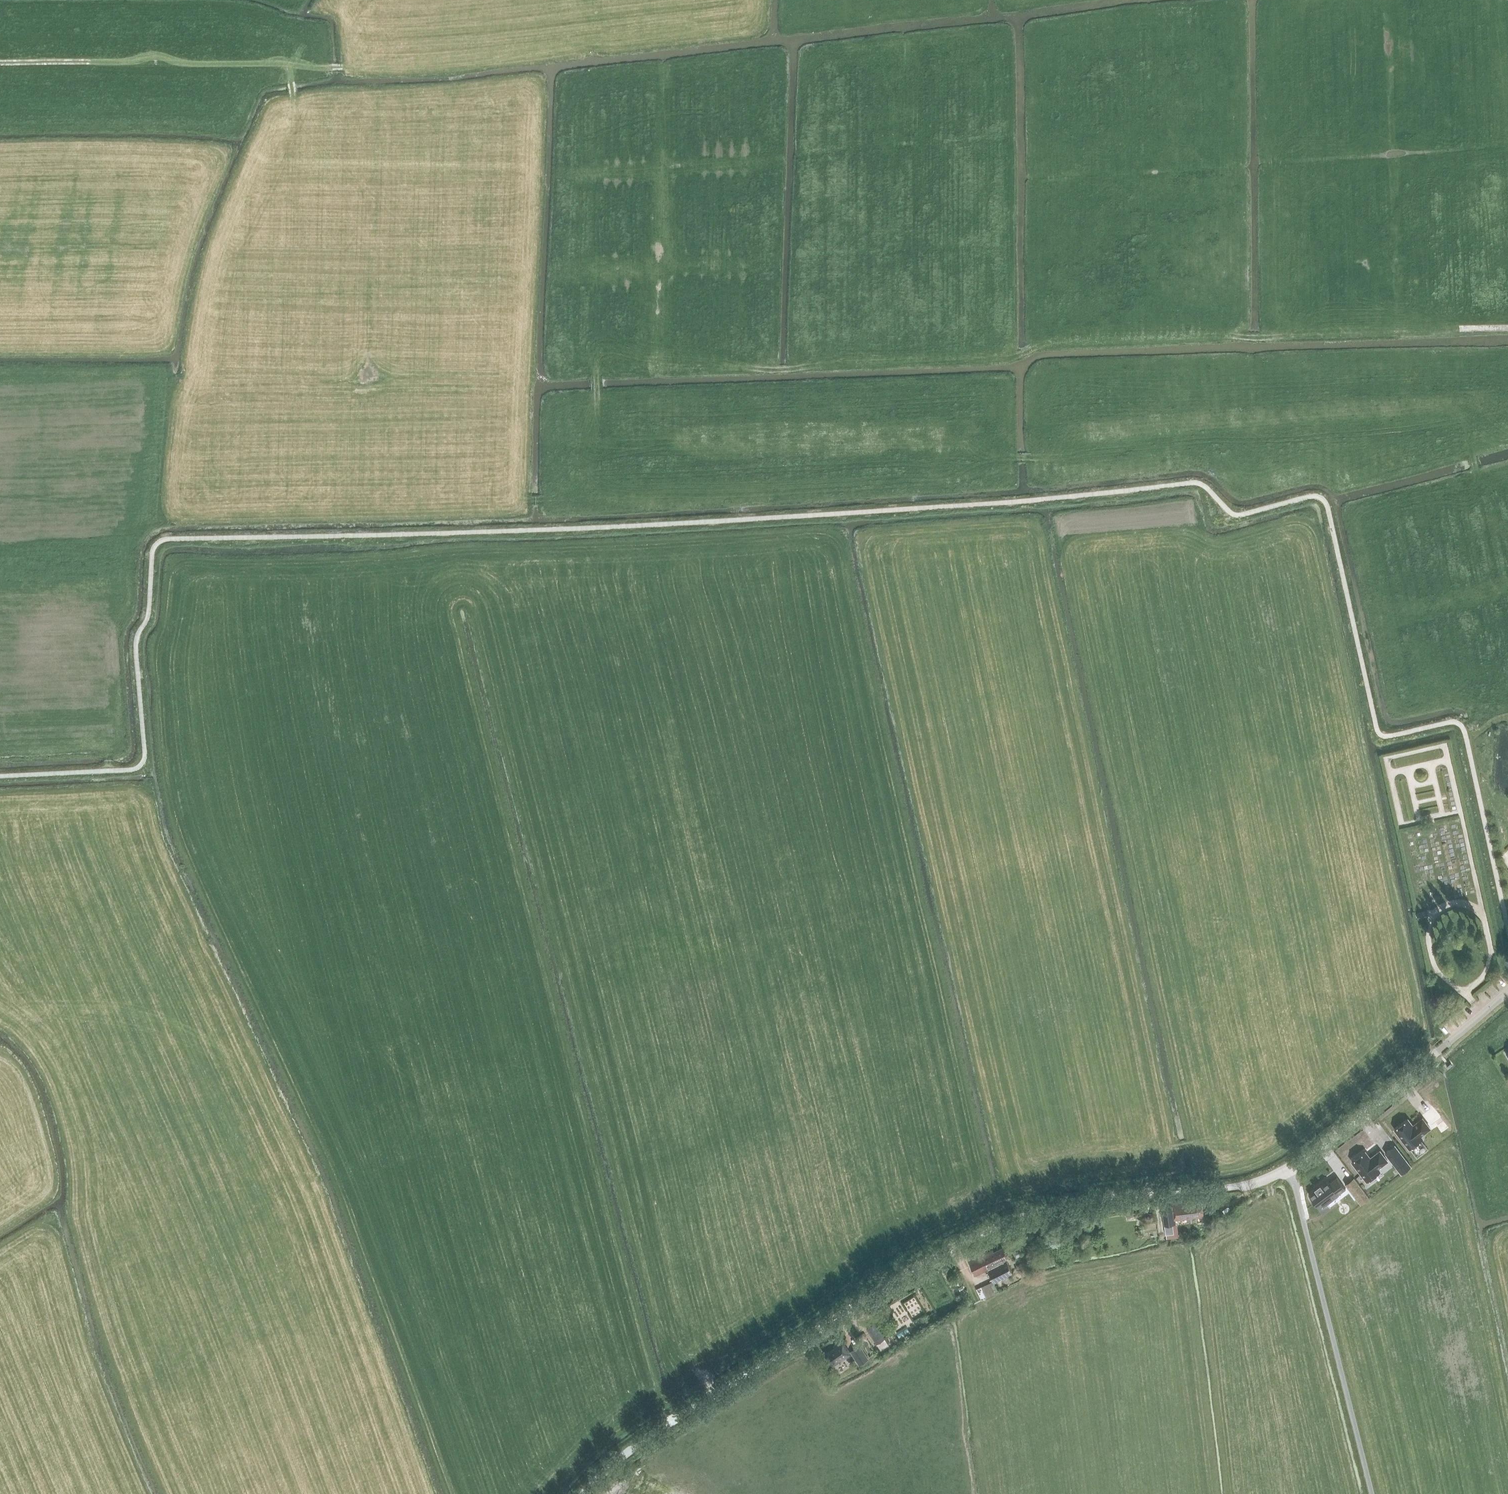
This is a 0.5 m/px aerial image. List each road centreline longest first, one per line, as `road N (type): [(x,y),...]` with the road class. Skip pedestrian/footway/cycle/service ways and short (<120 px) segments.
road 1 (tertiary): [(582,1493),(644,1439),(906,1268),(989,1224),(1072,1199),(1264,1176),(1296,1162),(1507,990)]

